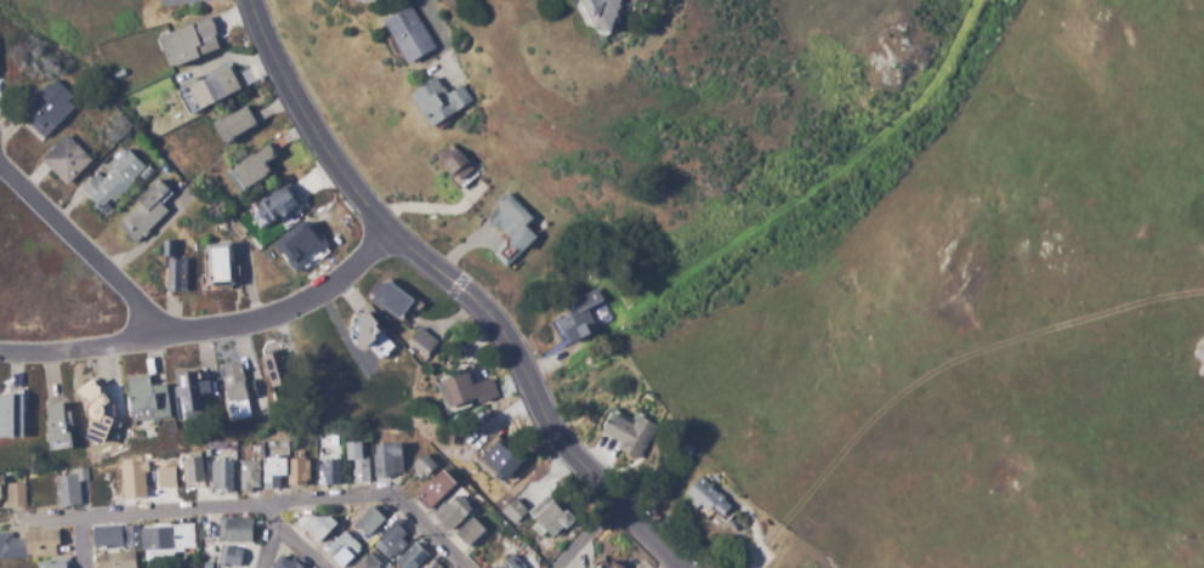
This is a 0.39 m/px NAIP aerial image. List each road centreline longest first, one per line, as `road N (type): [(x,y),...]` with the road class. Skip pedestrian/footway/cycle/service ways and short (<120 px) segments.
road 1 (residential): [(615,500),(561,443),(501,333),(350,184),(285,83),(249,0)]
road 2 (residential): [(13,522),(385,494),(467,567)]
road 3 (residential): [(391,232),(336,284),(256,322),(84,351),(0,353)]
road 4 (residential): [(171,337),(0,167)]

